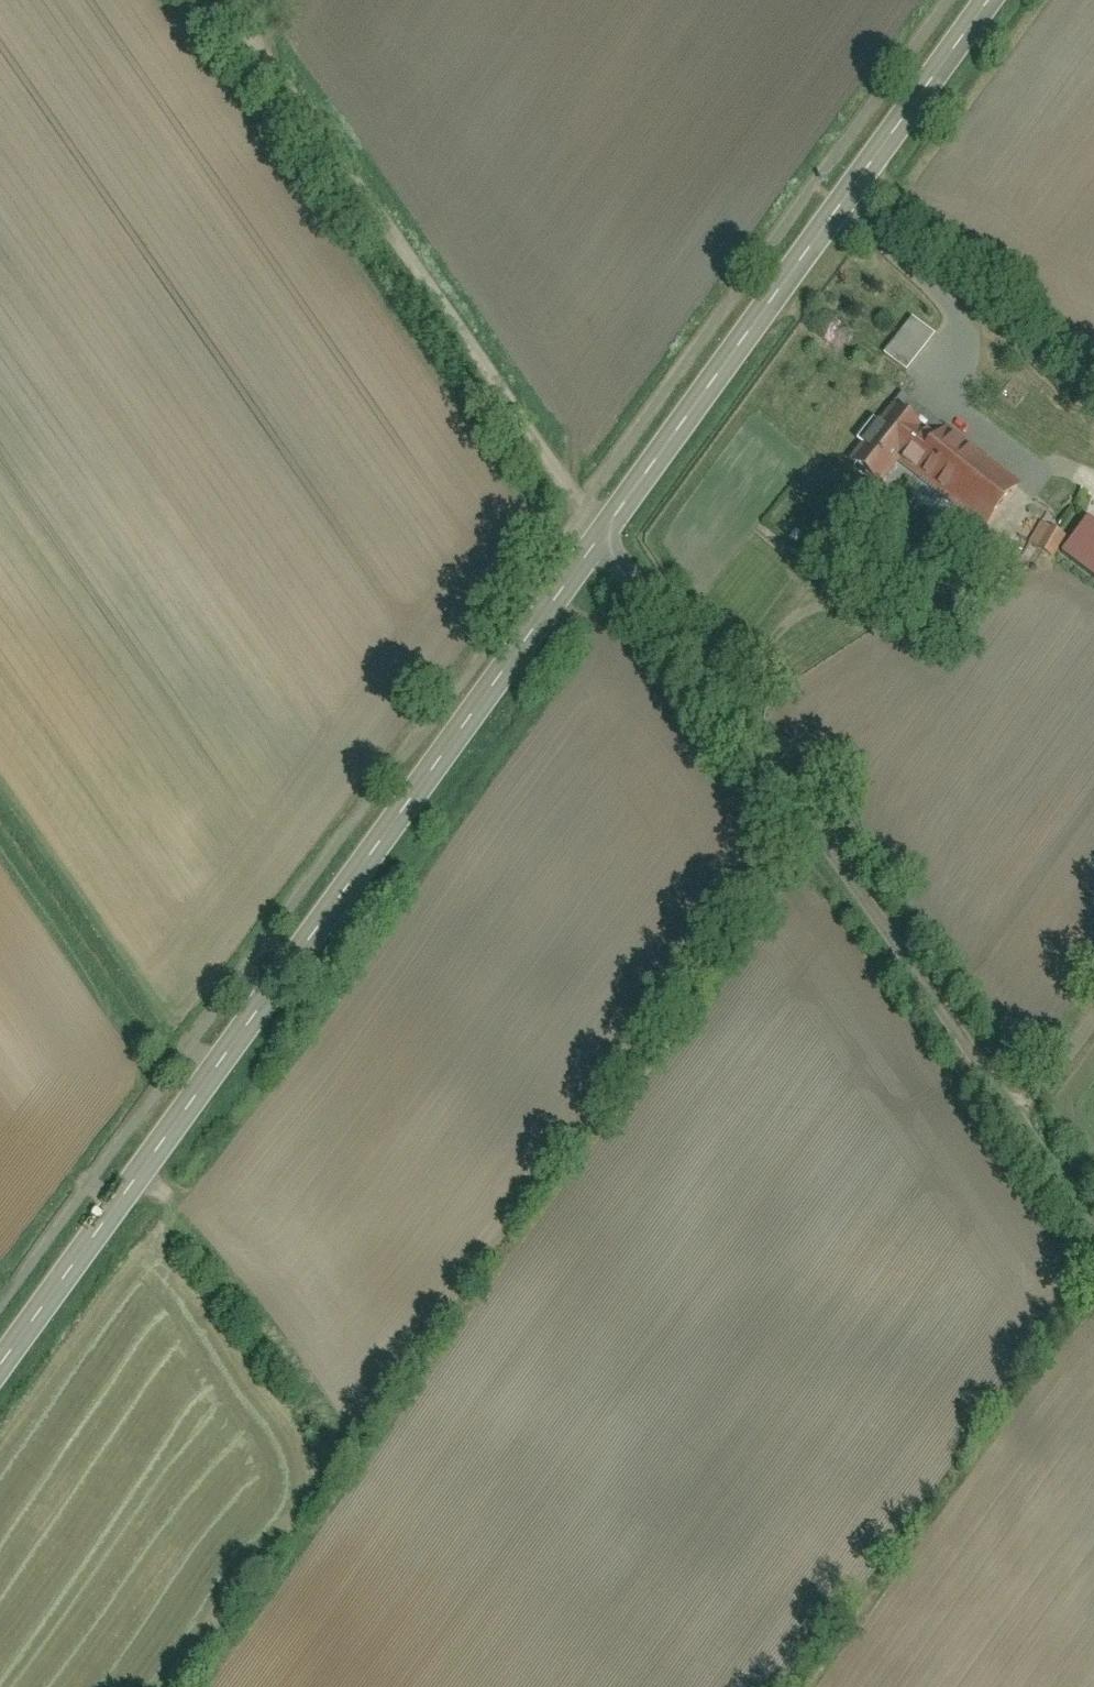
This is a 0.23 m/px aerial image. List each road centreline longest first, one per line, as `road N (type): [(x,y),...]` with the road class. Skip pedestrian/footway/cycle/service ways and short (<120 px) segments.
road 1 (secondary): [(0,1365),(599,539)]
road 2 (residential): [(1093,1234),(599,539)]
road 3 (secondary): [(599,539),(990,0)]
road 4 (residential): [(599,539),(222,0)]

